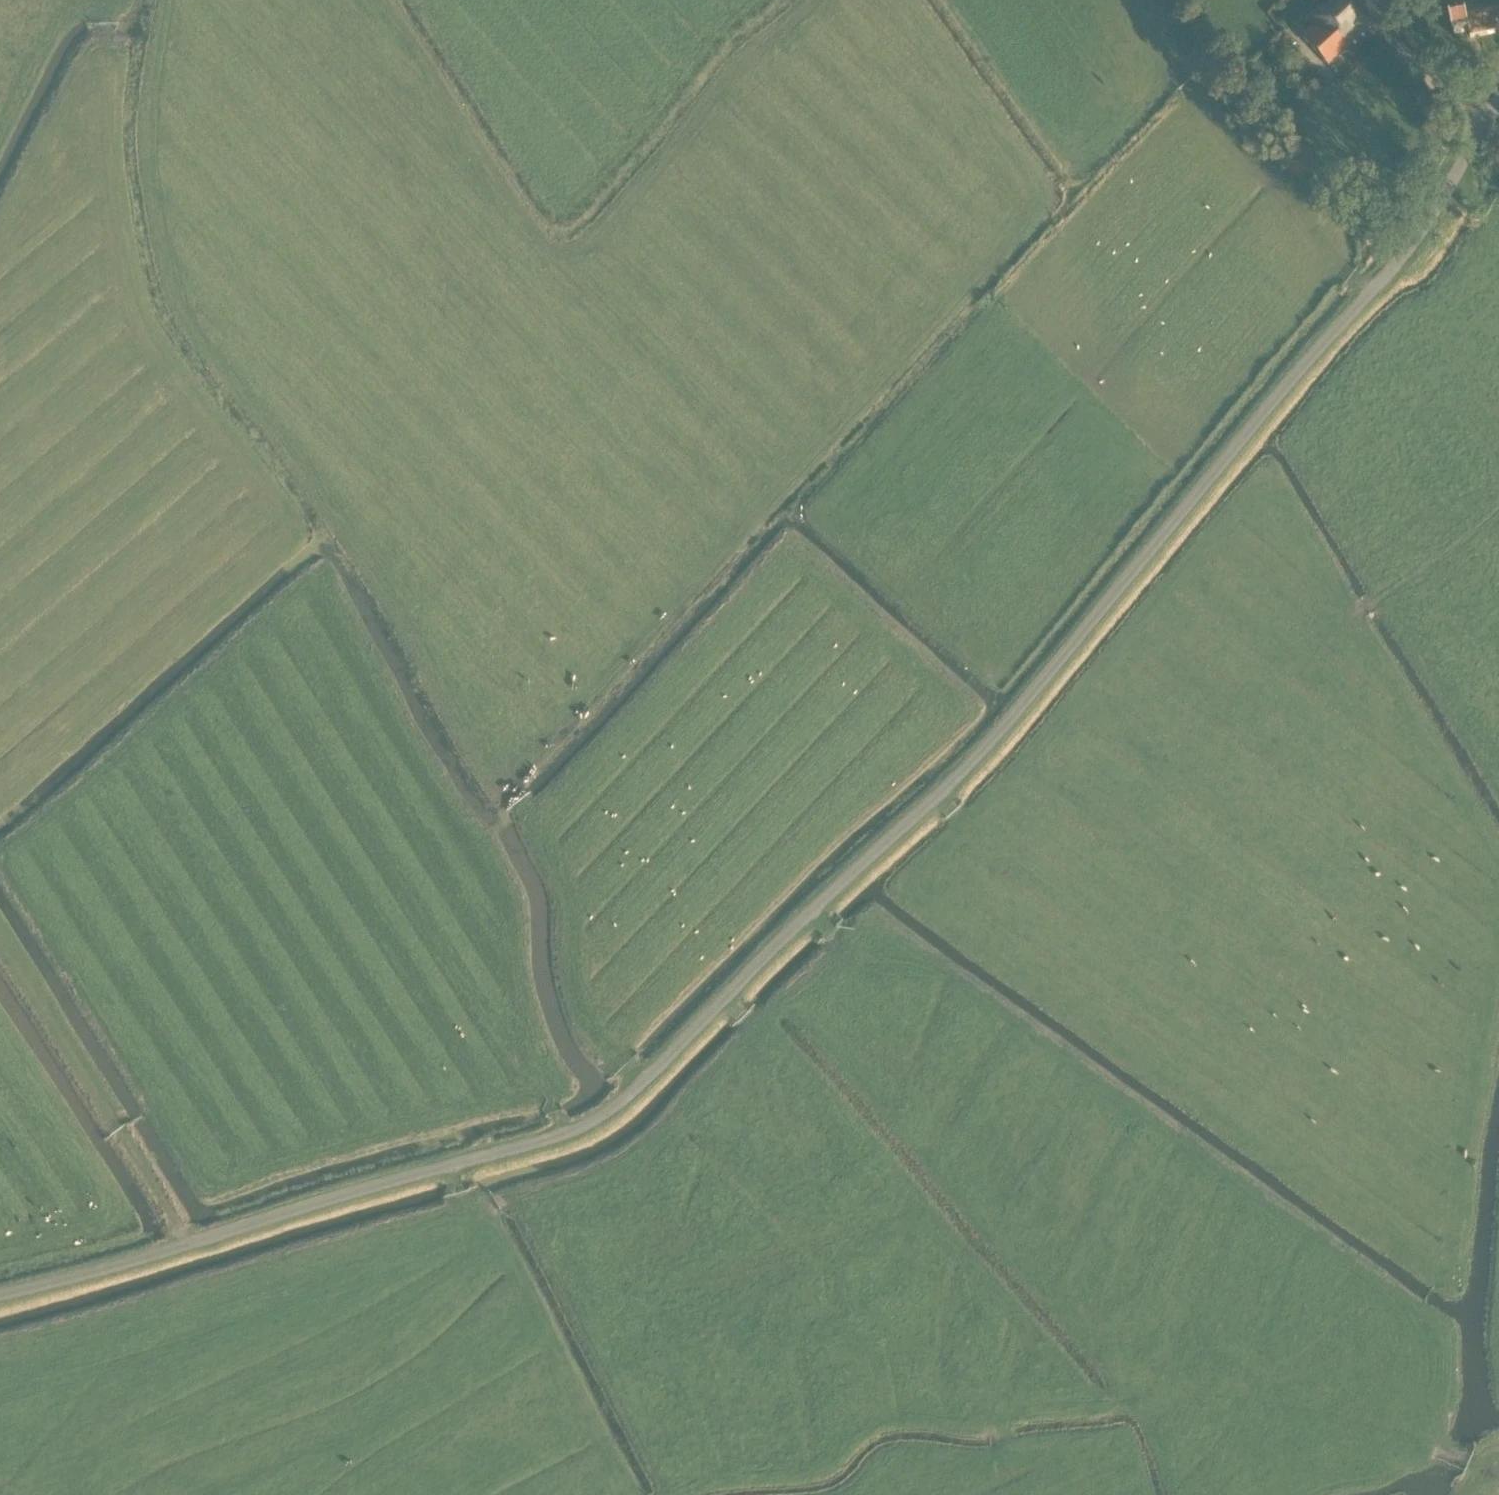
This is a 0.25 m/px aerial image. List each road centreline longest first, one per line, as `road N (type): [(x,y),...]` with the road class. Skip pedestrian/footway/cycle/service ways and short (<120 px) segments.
road 1 (unclassified): [(1498,107),(1408,251),(1003,728),(622,1102),(547,1141),(0,1297)]

